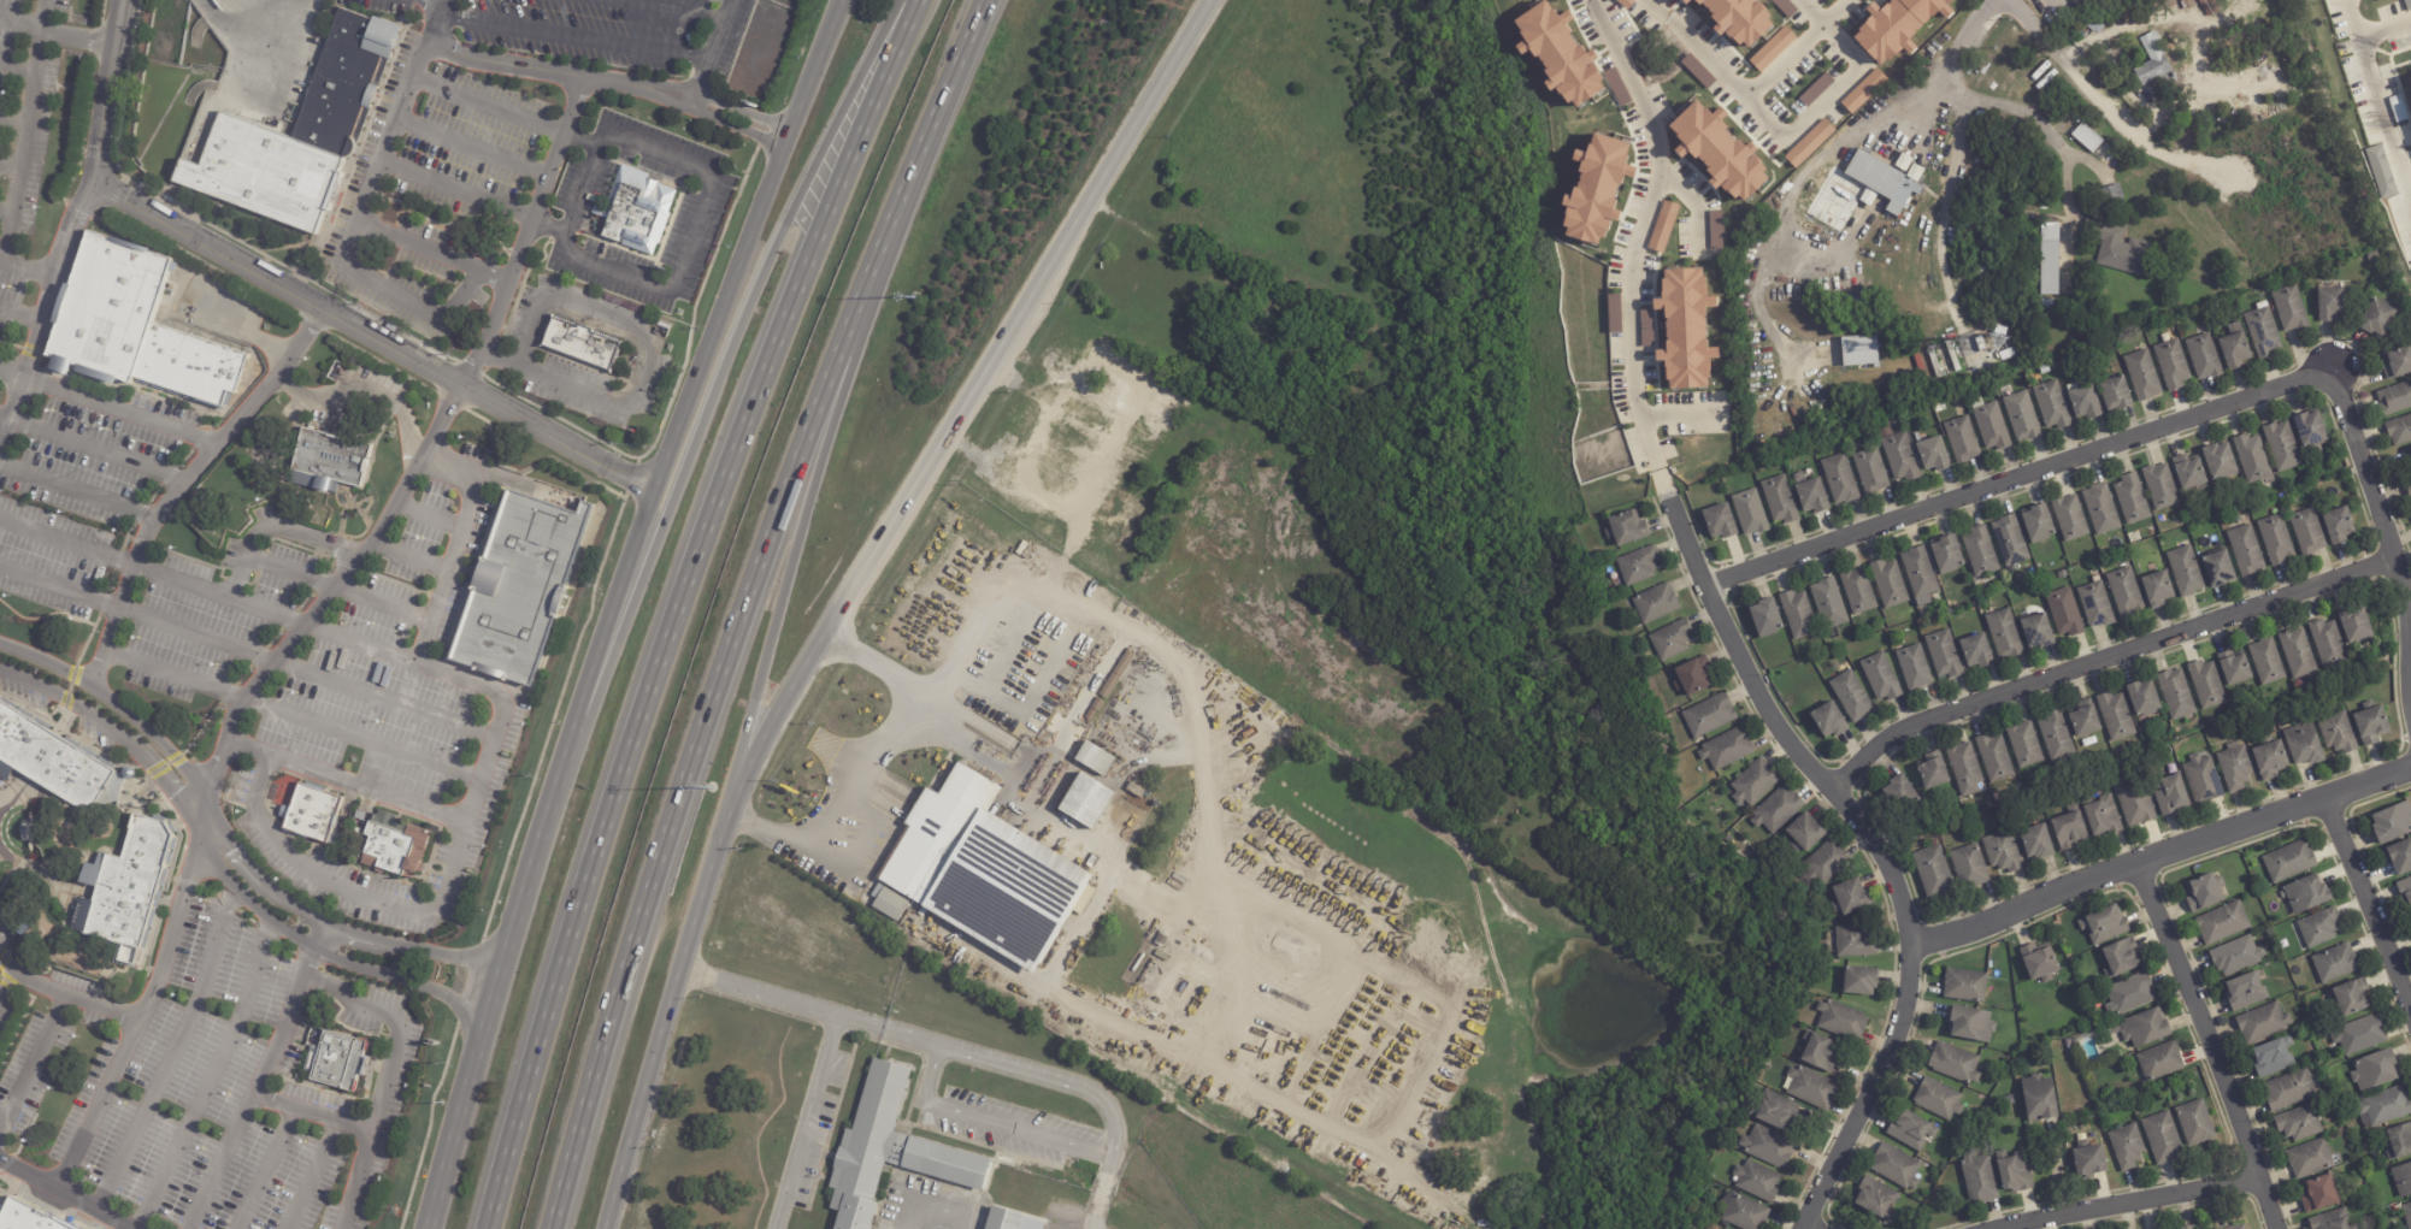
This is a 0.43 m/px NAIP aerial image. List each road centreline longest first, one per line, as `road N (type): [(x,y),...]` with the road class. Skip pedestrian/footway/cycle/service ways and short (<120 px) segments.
road 1 (motorway): [(547,1228),(641,902),(755,562),(982,0)]
road 2 (motorway): [(917,0),(701,532),(544,1011),(484,1228)]
road 3 (residential): [(2410,692),(2392,554),(2333,368),(1710,584)]
road 4 (secondary): [(727,794),(1212,0)]
road 5 (motorway): [(897,0),(736,327),(548,809)]
road 6 (residential): [(1810,1228),(1892,1056),(1916,983),(1916,943),(1892,859),(1772,705),(1681,512)]
road 7 (residential): [(520,905),(495,953),(453,961),(329,928),(248,870),(208,806),(134,717),(93,686),(0,647)]
road 8 (motorway): [(727,794),(798,528),(912,163)]
road 9 (residential): [(0,672),(83,714),(153,768),(231,886),(270,923),(313,951),(441,997),(468,1018),(481,1046)]
road 10 (residential): [(2392,554),(1890,734),(1837,787)]
road 11 (secondary): [(842,0),(653,490)]
road 12 (residential): [(1916,943),(2150,869),(2410,768)]
road 13 (secondary): [(548,809),(434,1228)]
road 14 (residential): [(2150,869),(2279,1228)]
road 15 (secondary): [(653,490),(548,809)]
road 16 (residential): [(653,490),(382,341)]
road 17 (residential): [(2012,0),(2152,150),(2226,178)]
road 18 (residential): [(2266,1184),(1993,1228)]
road 19 (secondary): [(614,1228),(676,973)]
road 20 (residential): [(2327,799),(2410,1026)]
road 21 (residential): [(293,290),(96,182)]
road 22 (secondary): [(676,973),(727,794)]
road 23 (residential): [(96,182),(125,0)]

